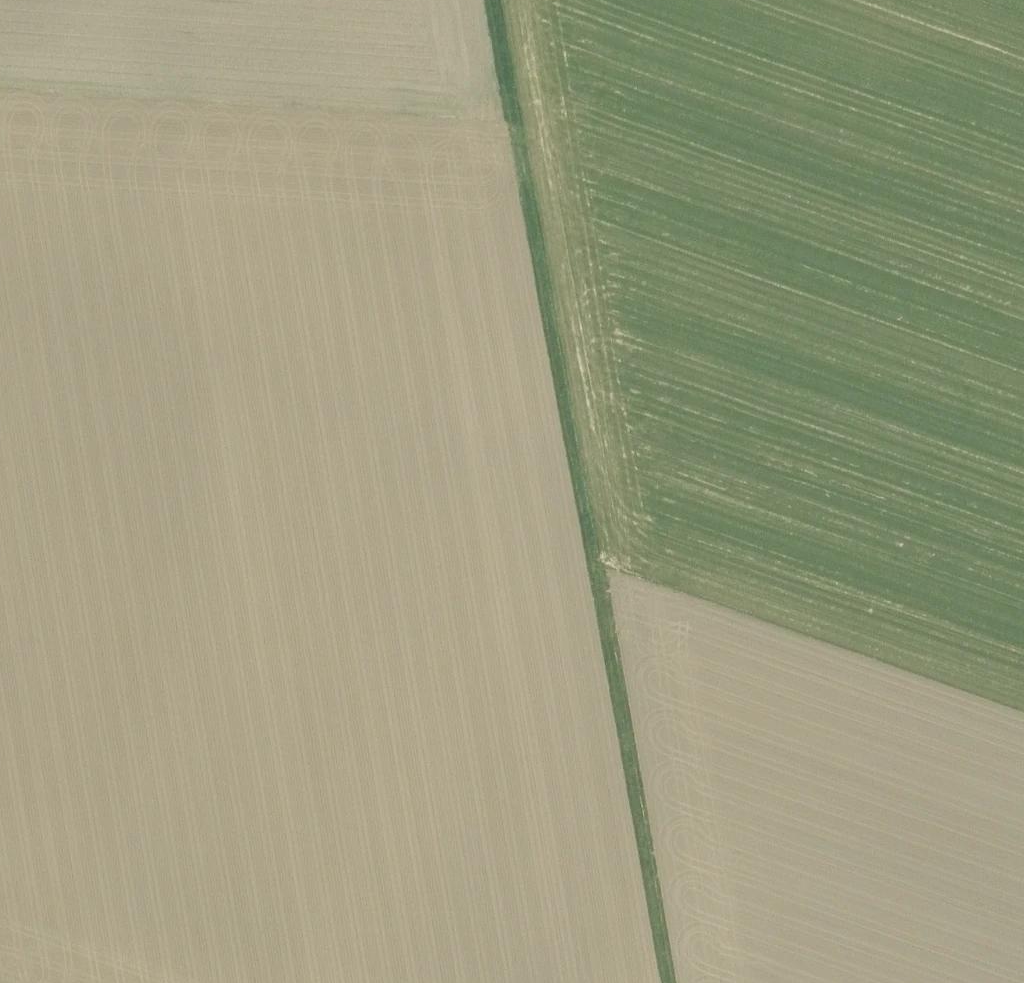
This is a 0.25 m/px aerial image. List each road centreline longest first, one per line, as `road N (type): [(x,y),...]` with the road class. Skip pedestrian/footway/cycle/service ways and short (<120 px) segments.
road 1 (track): [(492,0),(667,982)]

